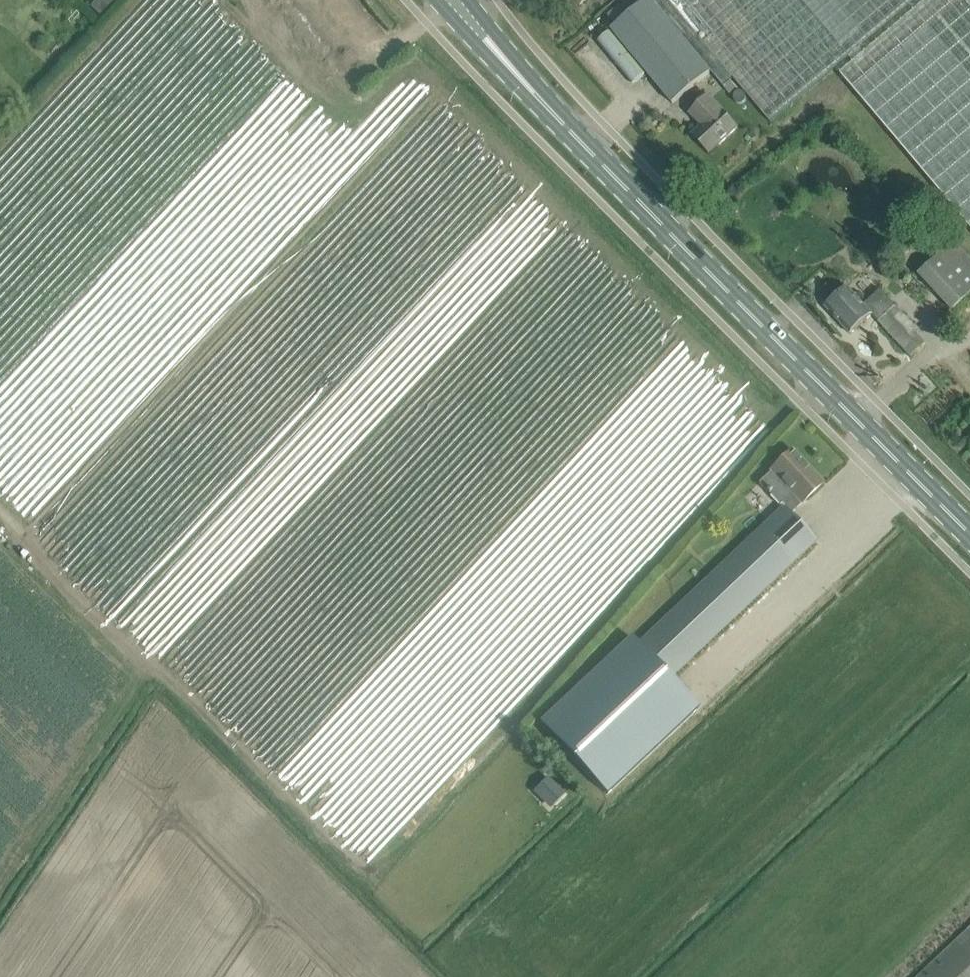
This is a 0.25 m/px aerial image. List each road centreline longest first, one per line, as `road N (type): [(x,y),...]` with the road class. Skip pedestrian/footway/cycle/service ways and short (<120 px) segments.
road 1 (primary): [(969,534),(494,49)]

